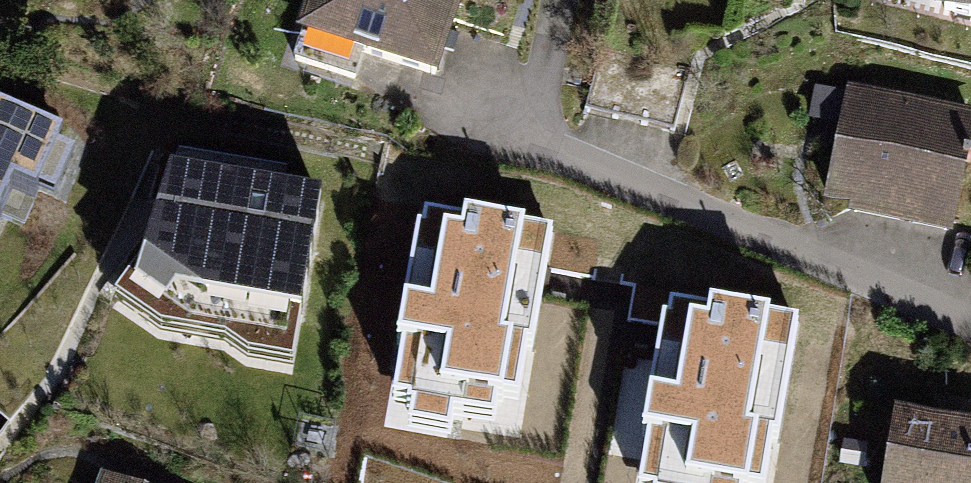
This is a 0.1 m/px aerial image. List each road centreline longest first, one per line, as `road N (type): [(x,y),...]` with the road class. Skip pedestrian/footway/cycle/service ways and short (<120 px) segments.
road 1 (residential): [(970,327),(558,157),(508,104)]

